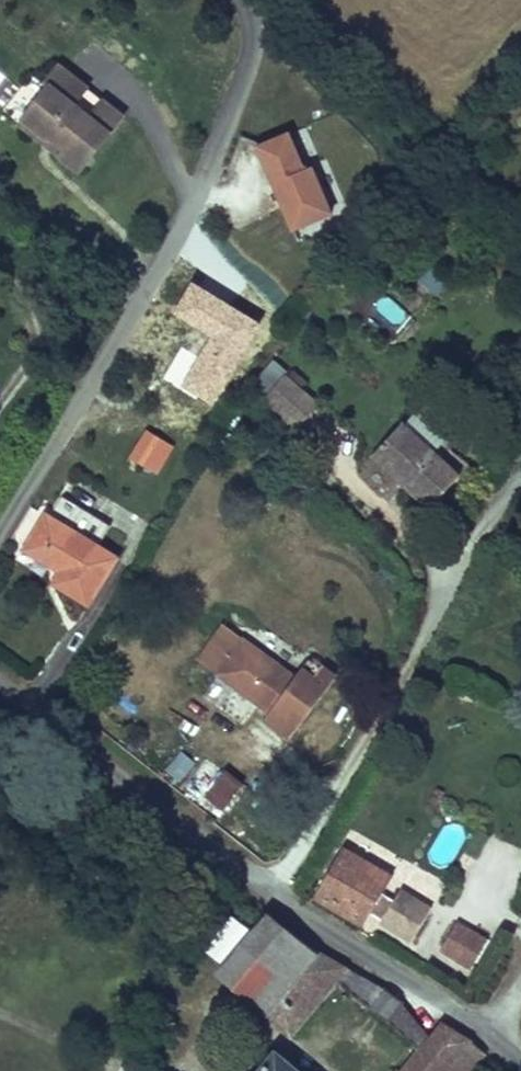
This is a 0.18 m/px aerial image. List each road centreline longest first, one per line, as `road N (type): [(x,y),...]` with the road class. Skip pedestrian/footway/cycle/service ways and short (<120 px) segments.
road 1 (residential): [(0,691),(270,896),(455,1013),(520,1070)]

